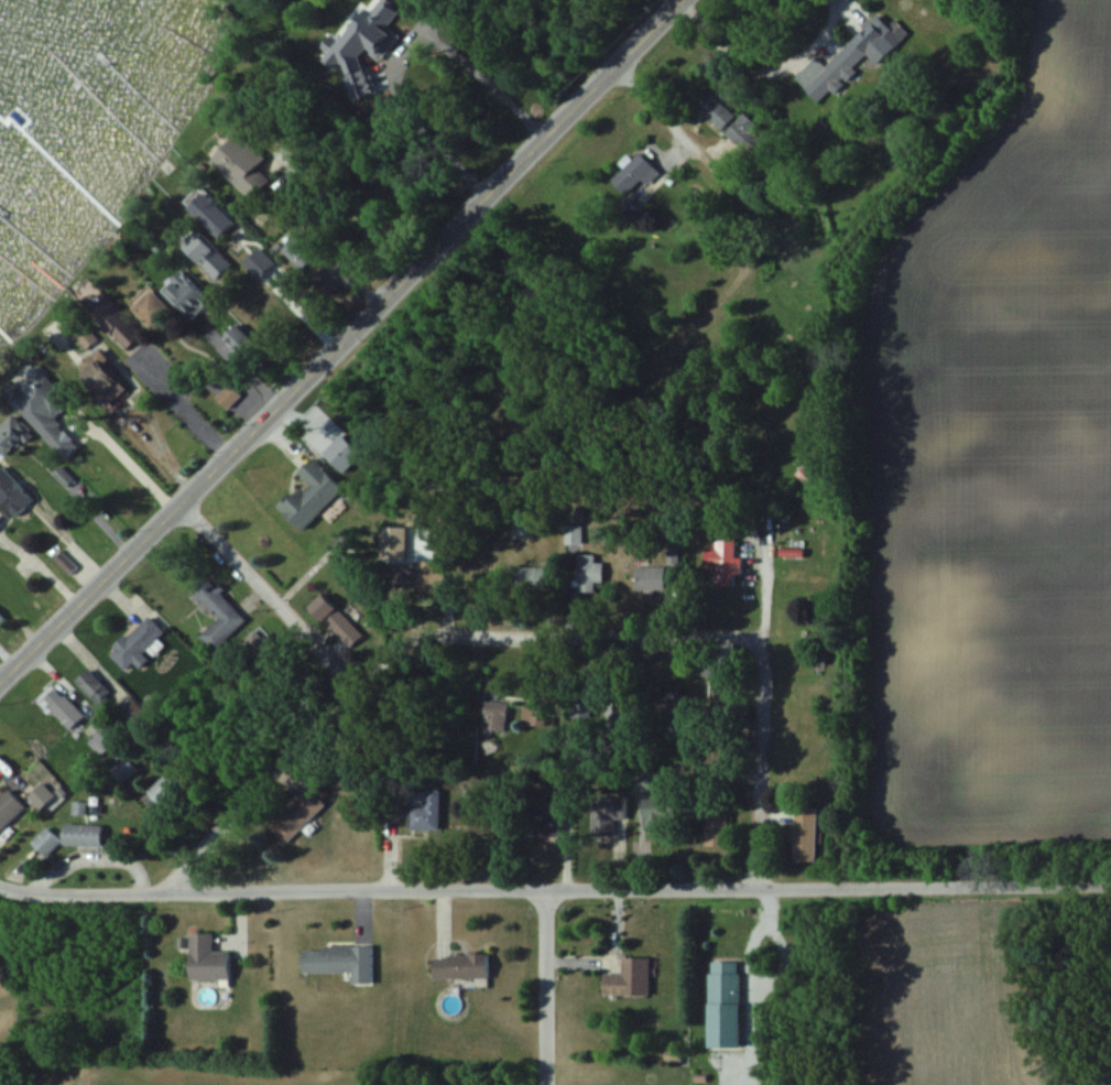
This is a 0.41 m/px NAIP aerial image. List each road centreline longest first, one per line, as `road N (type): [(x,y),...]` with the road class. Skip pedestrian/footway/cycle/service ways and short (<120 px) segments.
road 1 (residential): [(1110,887),(0,890)]
road 2 (secondary): [(0,684),(678,0)]
road 3 (residential): [(755,890),(766,649),(758,640),(412,638),(358,684)]
road 4 (residential): [(619,61),(720,164),(755,230),(726,290),(664,351)]
road 5 (residential): [(177,893),(177,874),(358,684)]
road 6 (residential): [(358,684),(181,503)]
road 7 (residential): [(545,891),(547,1084)]

